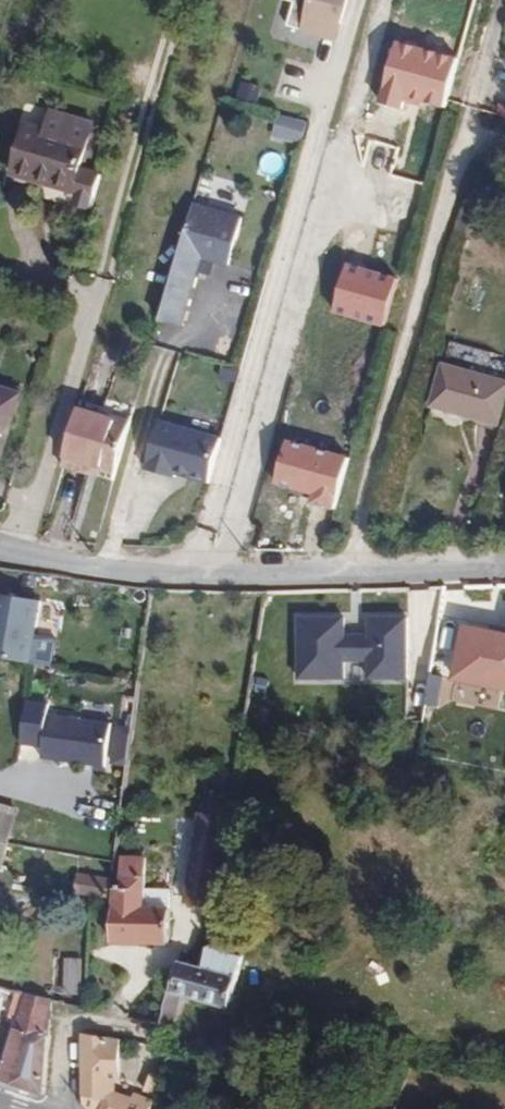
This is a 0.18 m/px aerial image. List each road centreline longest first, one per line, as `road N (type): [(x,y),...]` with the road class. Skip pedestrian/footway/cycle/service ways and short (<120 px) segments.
road 1 (residential): [(504,569),(194,575),(94,568),(0,550)]
road 2 (residential): [(146,1064),(148,1033),(64,1015),(66,1108)]

